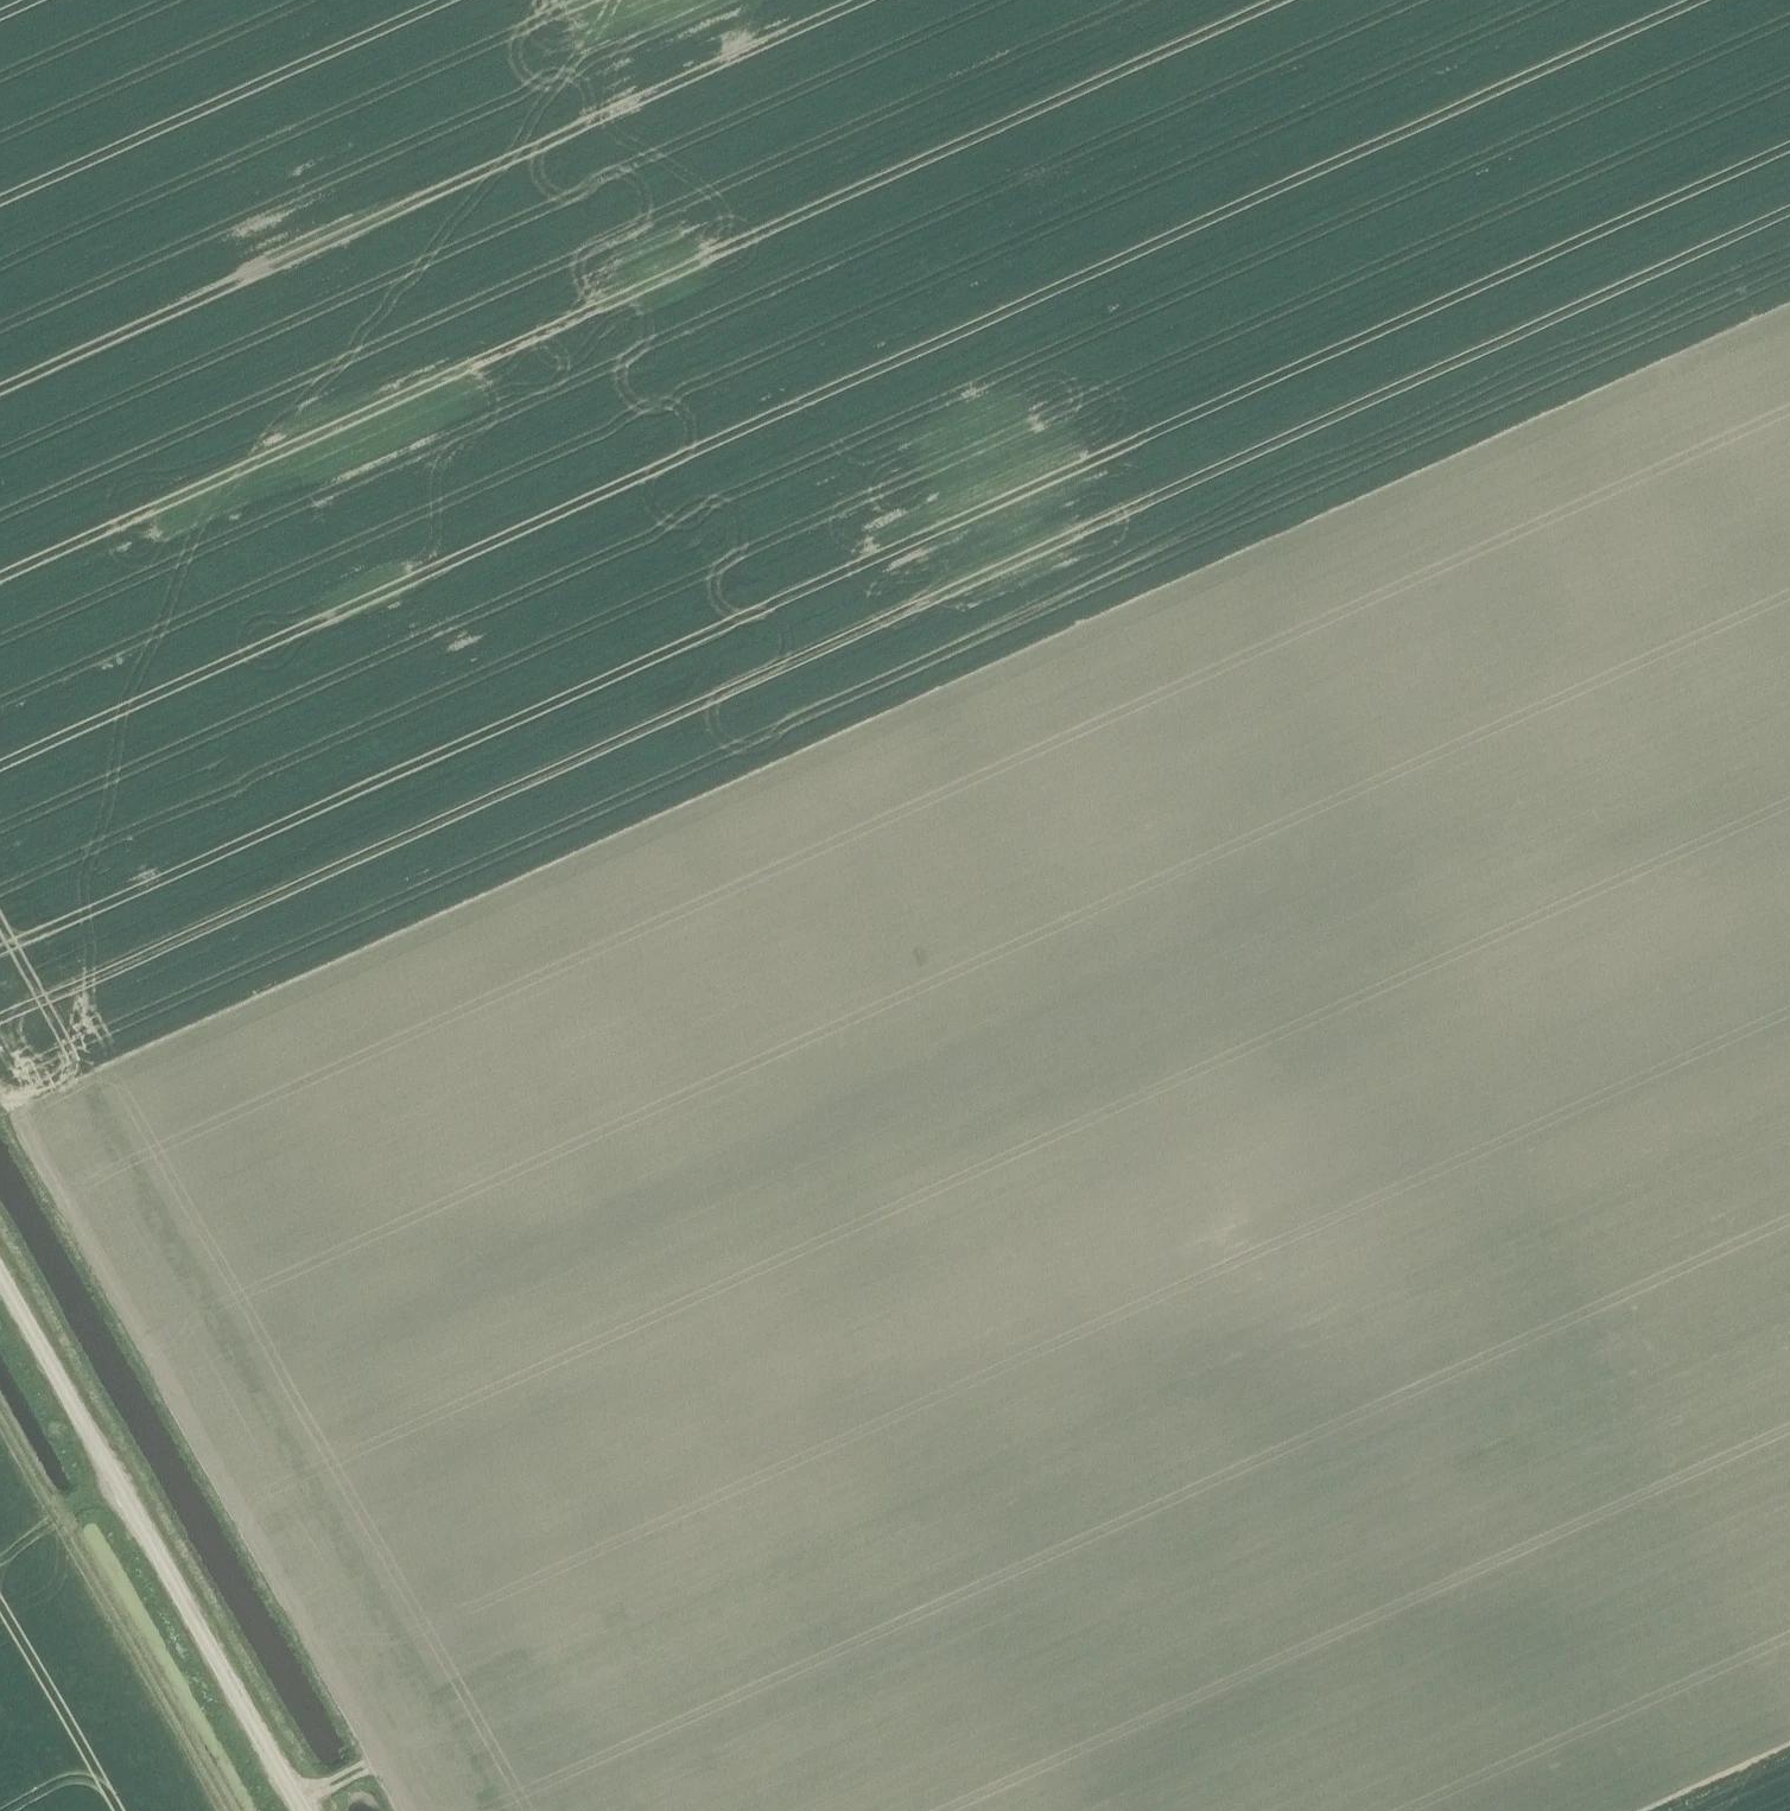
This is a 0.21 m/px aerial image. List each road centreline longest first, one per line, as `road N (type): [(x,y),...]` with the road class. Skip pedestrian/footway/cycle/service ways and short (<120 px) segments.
road 1 (unclassified): [(309,1810),(0,1269)]

